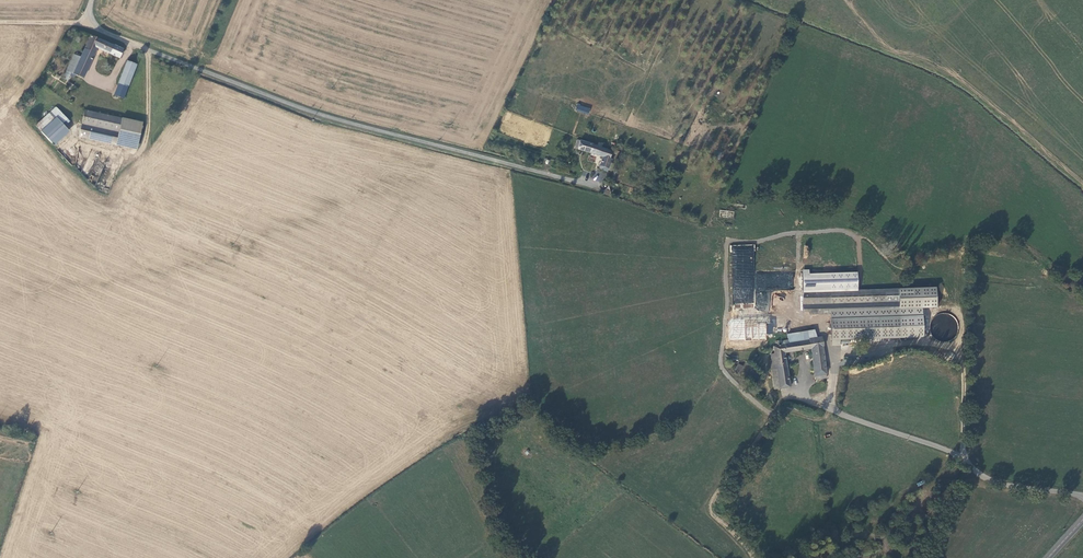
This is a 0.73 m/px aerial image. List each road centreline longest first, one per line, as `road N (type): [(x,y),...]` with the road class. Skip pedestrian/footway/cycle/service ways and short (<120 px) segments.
road 1 (unclassified): [(585,183),(322,114),(88,23)]
road 2 (residential): [(1082,499),(992,481),(946,450),(817,404)]

